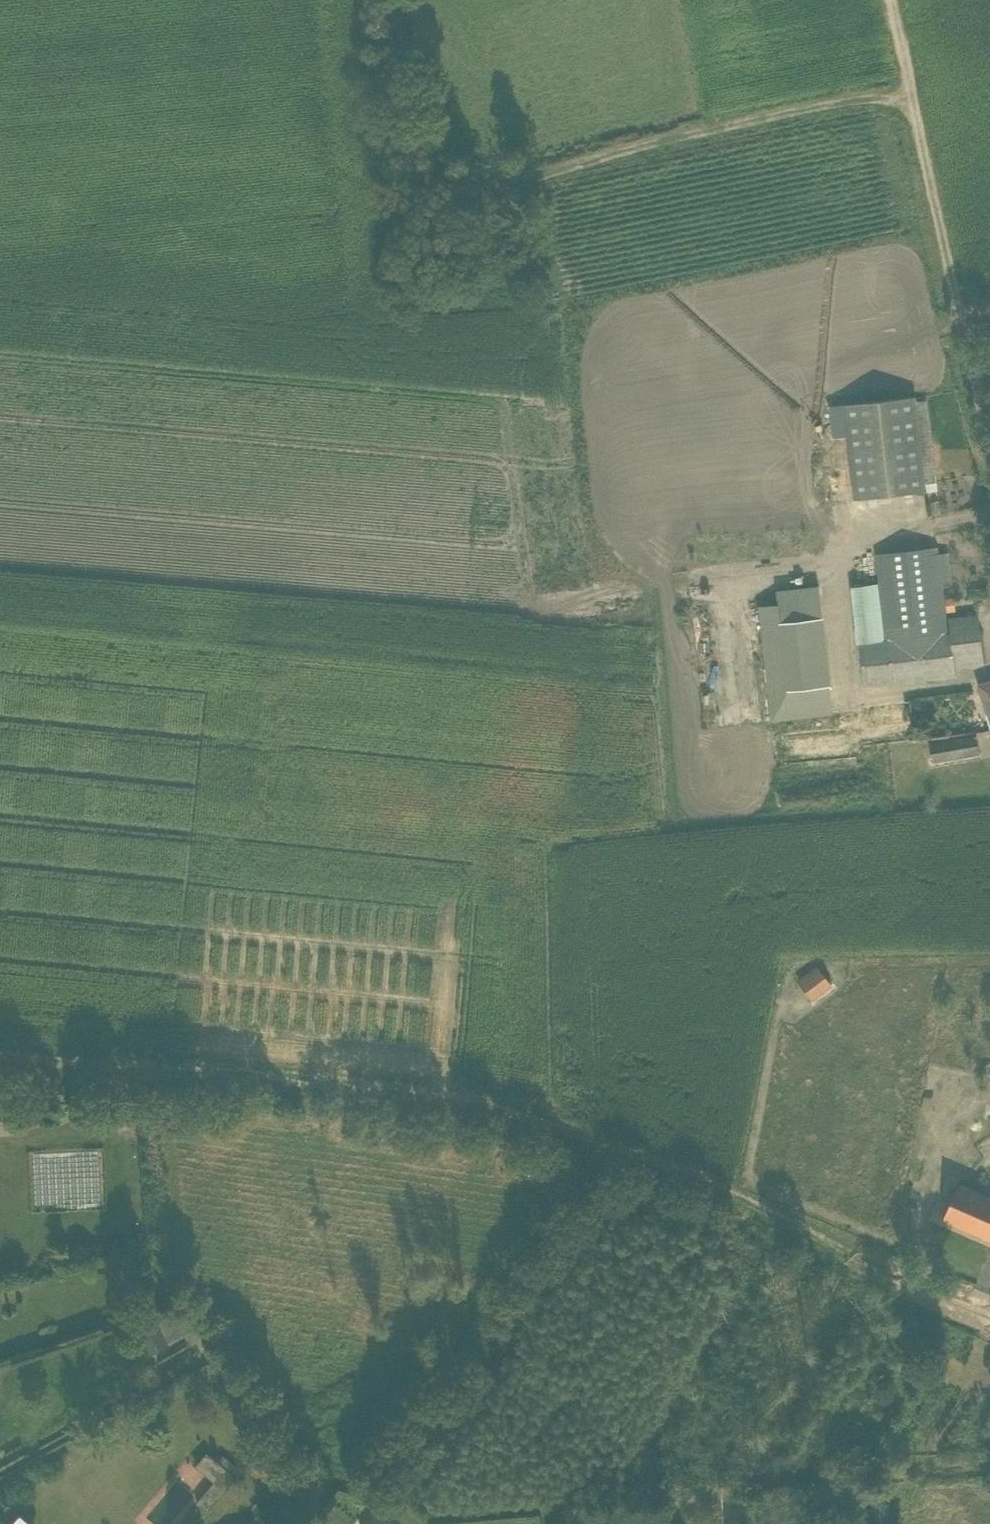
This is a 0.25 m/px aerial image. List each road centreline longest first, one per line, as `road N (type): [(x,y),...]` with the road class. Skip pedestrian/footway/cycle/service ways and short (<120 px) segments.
road 1 (track): [(902,1281),(741,1209),(467,1107),(0,1069)]
road 2 (track): [(908,93),(522,172),(463,175),(434,165),(416,141),(386,0)]
road 3 (track): [(908,93),(989,446)]

